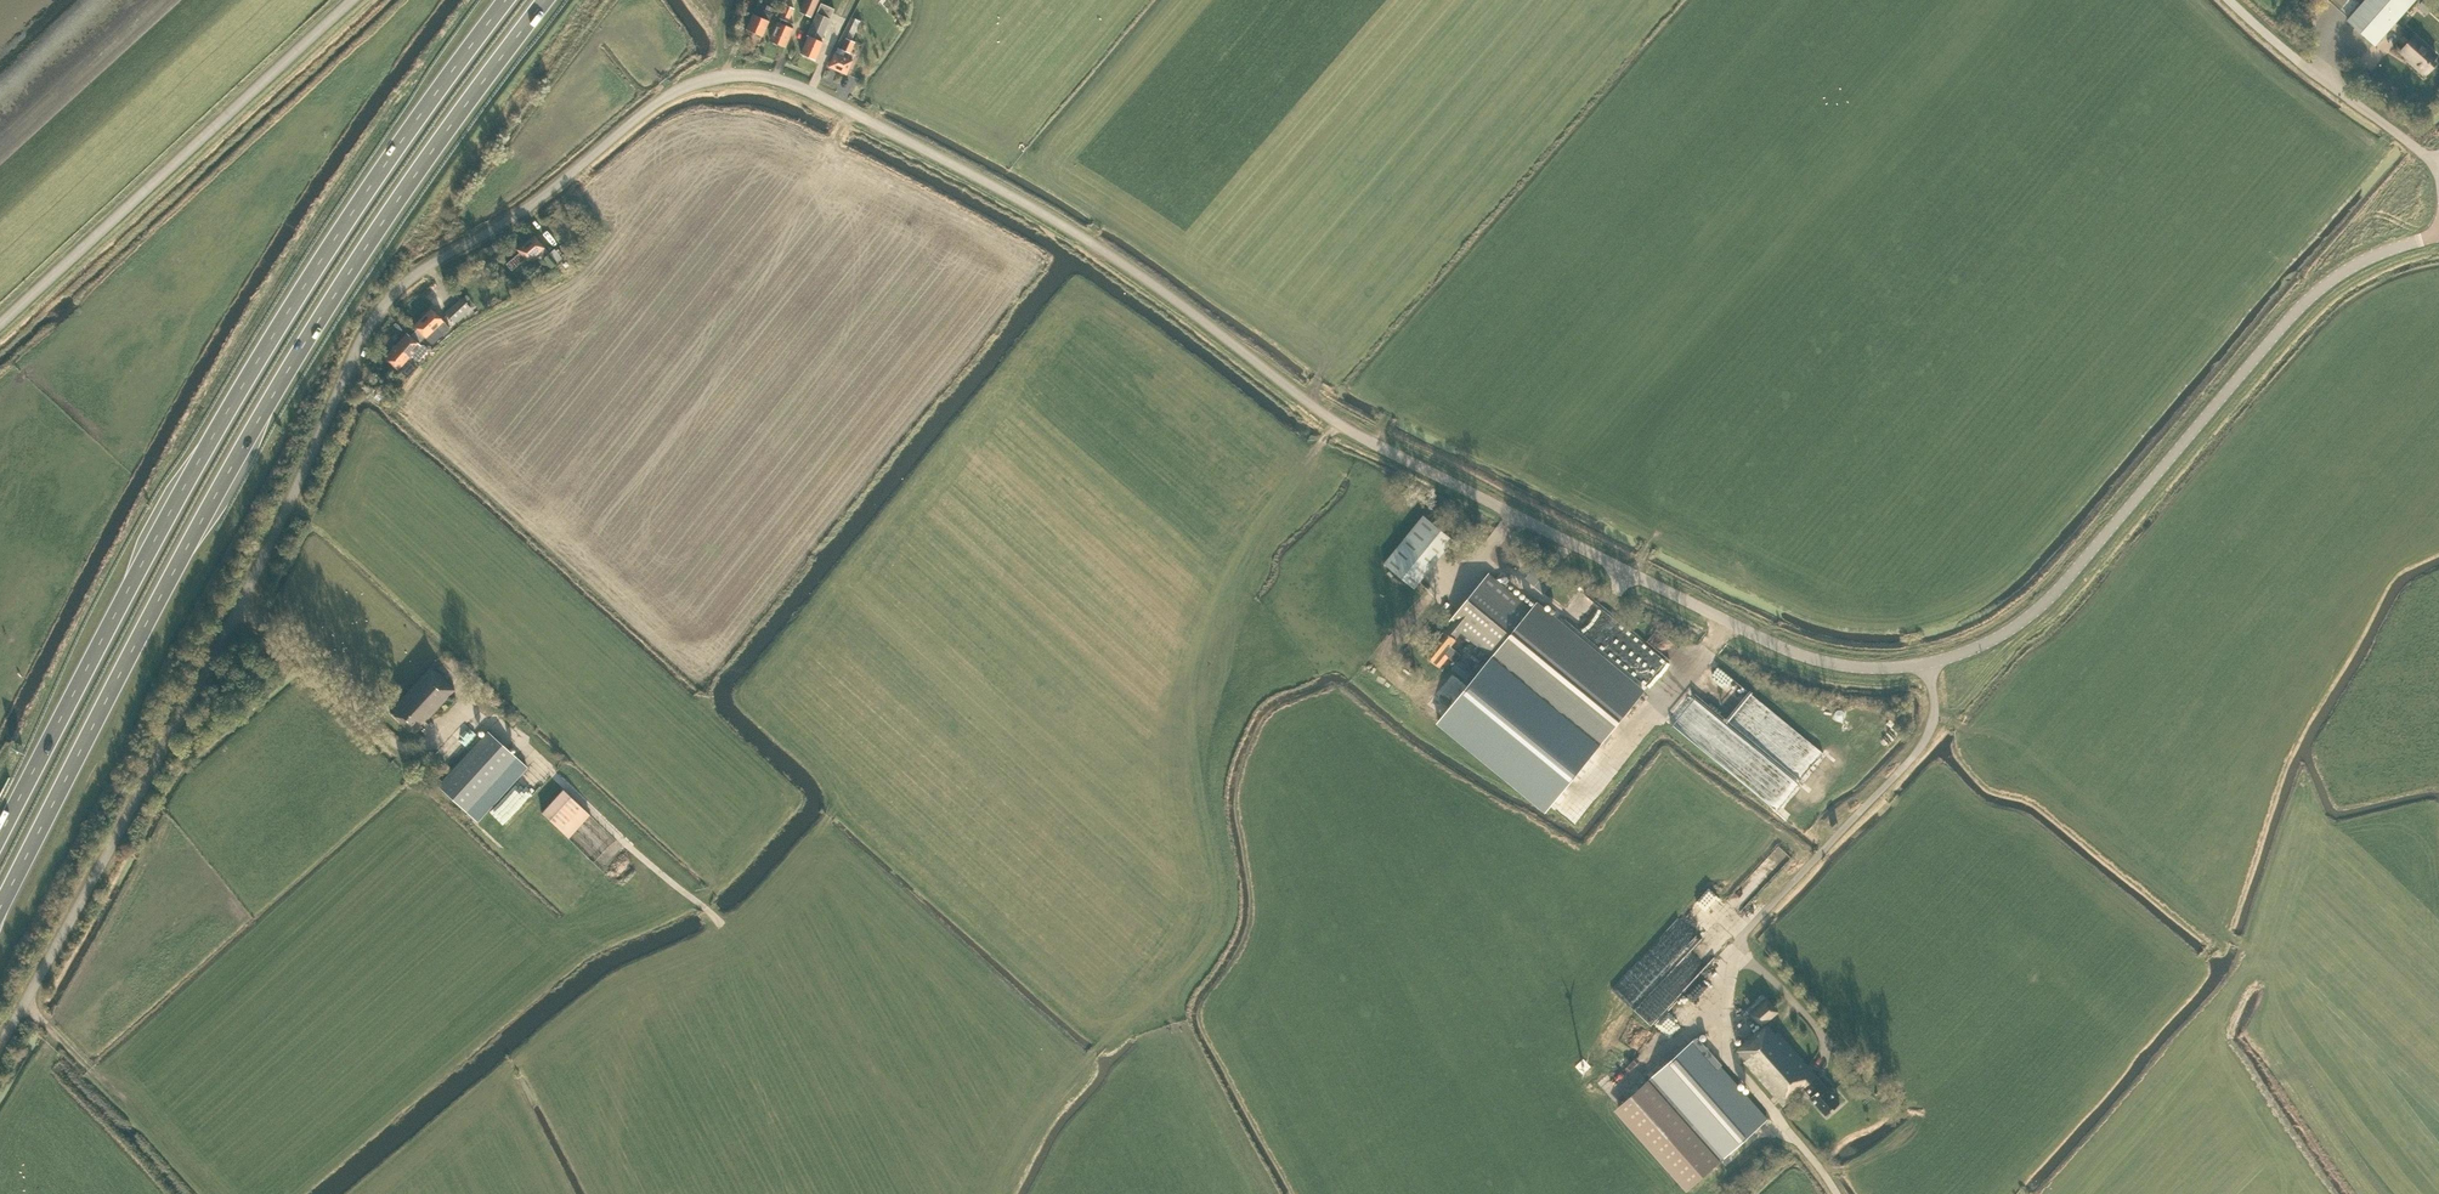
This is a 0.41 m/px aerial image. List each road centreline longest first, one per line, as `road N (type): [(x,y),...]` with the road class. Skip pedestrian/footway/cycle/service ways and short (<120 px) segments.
road 1 (tertiary): [(0,1046),(249,588),(373,320),(414,276),(524,210),(647,110),(692,86),(773,78),(849,110),(1090,241),(1364,438),(1785,648),(1861,667),(1948,657),(2030,615),(2313,295),(2376,255),(2438,236)]
road 2 (trunk): [(0,907),(289,368),(546,0)]
road 3 (trunk): [(506,0),(281,318),(0,835)]
road 4 (track): [(1340,424),(1278,495),(1238,585),(1200,740),(1202,799),(1222,899),(1211,936),(1170,991),(1179,1040)]
road 5 (unclassified): [(0,324),(354,0)]
road 6 (track): [(1738,943),(1722,960),(1714,1024),(1722,1053),(1838,1193)]
road 7 (unclassified): [(2438,165),(2228,0)]
road 8 (track): [(553,773),(721,924)]

